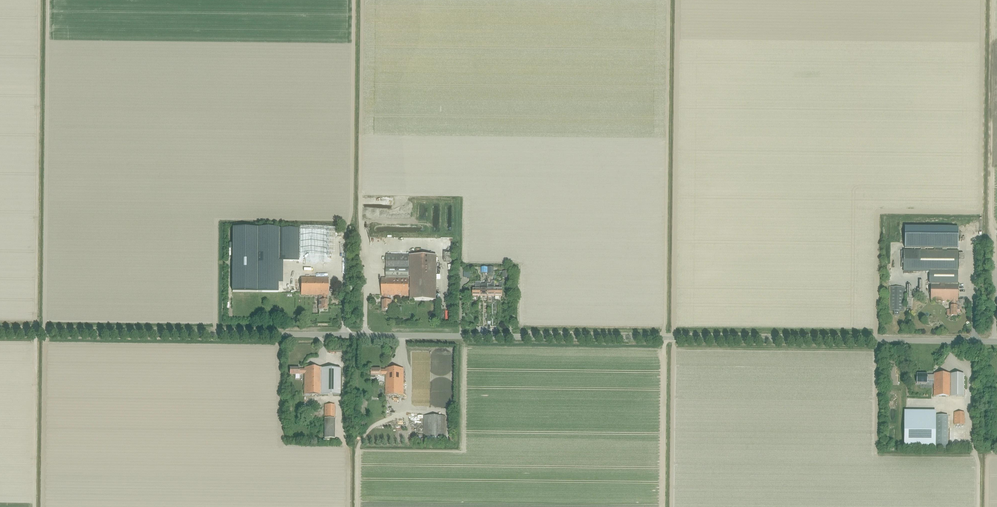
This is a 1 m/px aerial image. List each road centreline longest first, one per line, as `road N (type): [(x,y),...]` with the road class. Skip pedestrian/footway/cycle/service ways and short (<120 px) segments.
road 1 (unclassified): [(0,331),(996,342)]

